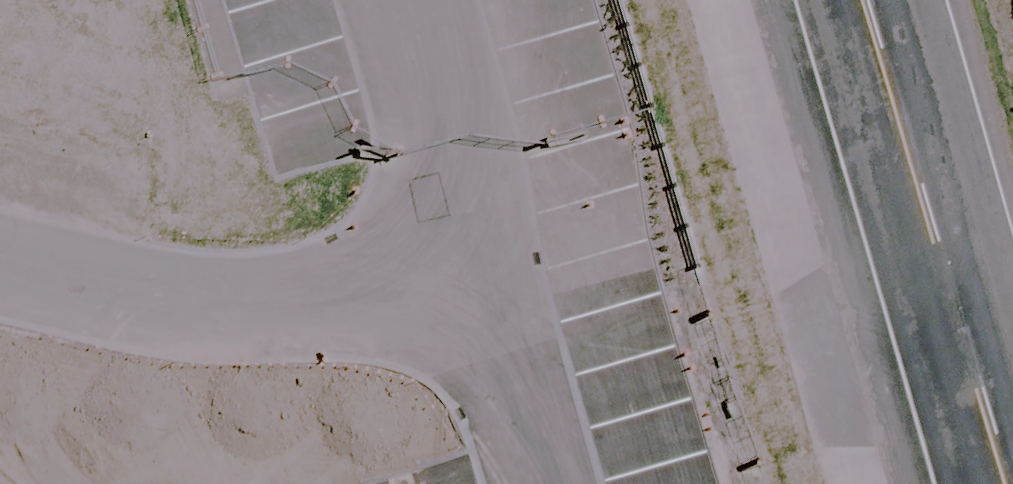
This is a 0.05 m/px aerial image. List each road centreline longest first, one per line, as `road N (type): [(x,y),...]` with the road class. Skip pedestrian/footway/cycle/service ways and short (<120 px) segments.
road 1 (residential): [(488,269),(339,307),(205,313),(0,270)]
road 2 (tertiary): [(880,0),(1012,442)]
road 3 (residential): [(488,269),(404,0)]
road 4 (residential): [(549,483),(488,269)]

